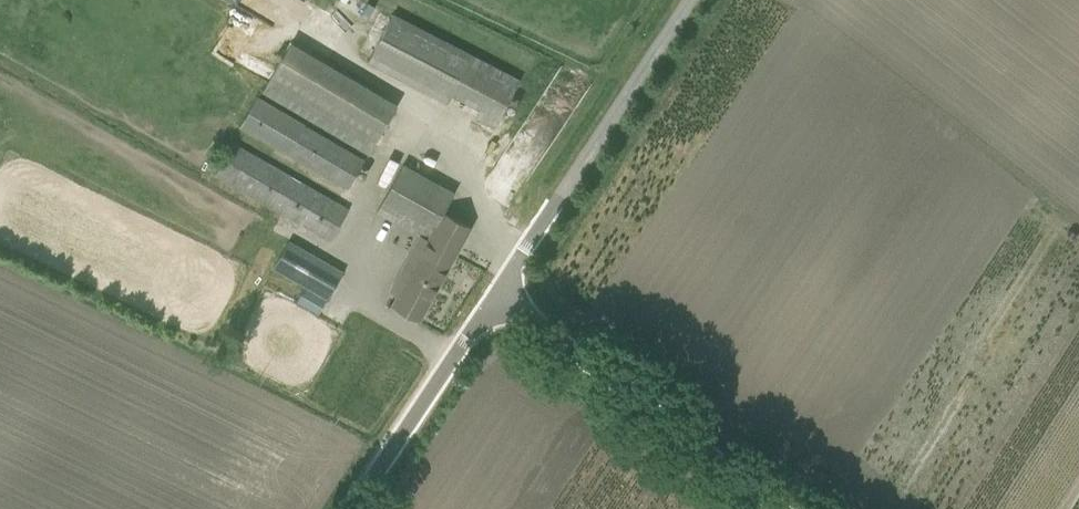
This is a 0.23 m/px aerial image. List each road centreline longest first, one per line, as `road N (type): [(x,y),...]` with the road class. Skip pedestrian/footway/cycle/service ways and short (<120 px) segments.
road 1 (unclassified): [(770,508),(493,299),(359,508)]
road 2 (track): [(694,0),(493,299)]

